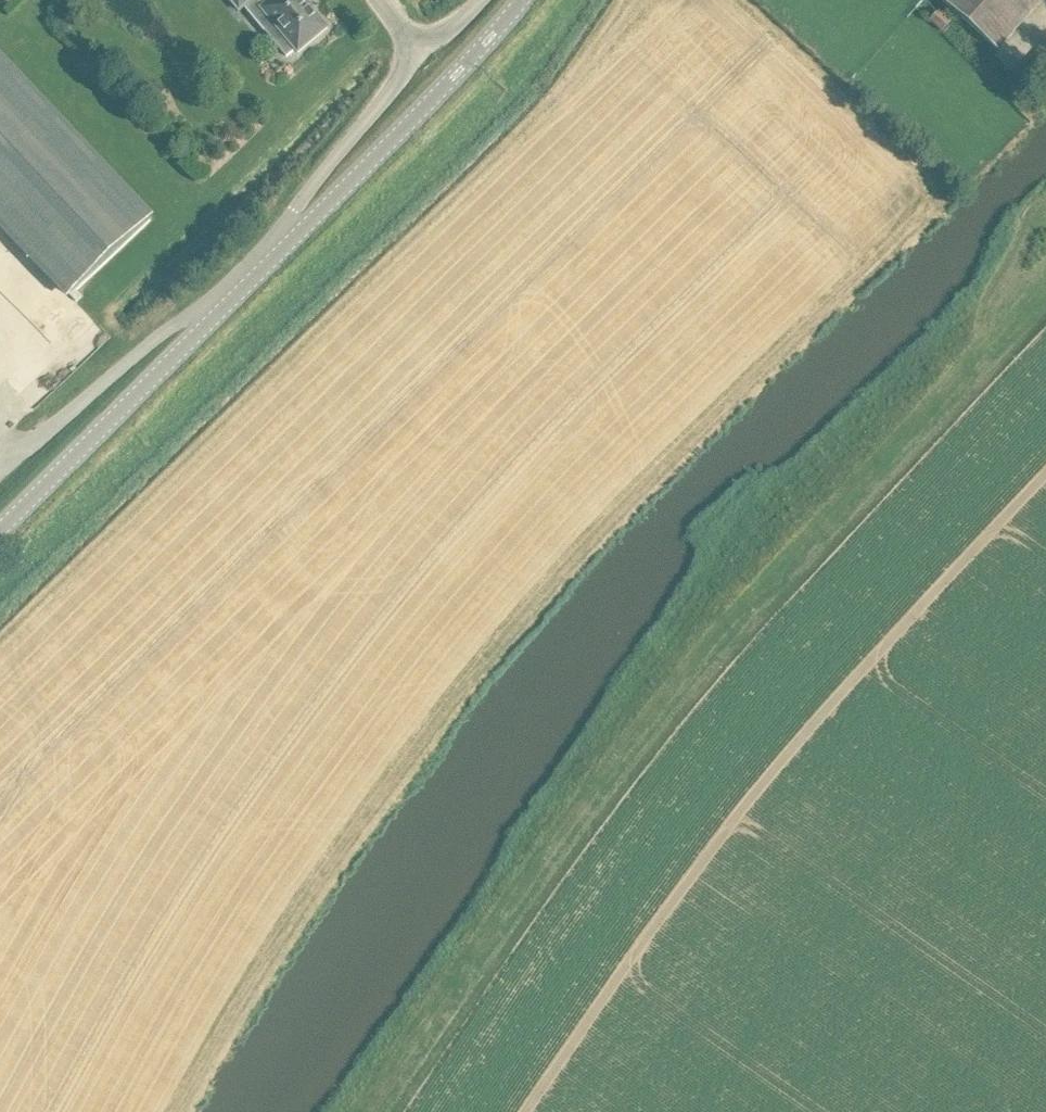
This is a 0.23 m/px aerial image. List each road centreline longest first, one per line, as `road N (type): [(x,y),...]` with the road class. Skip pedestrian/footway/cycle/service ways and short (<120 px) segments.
road 1 (tertiary): [(0,531),(299,239)]
road 2 (tertiary): [(299,239),(521,0)]
road 3 (unclassified): [(299,239),(405,47)]

